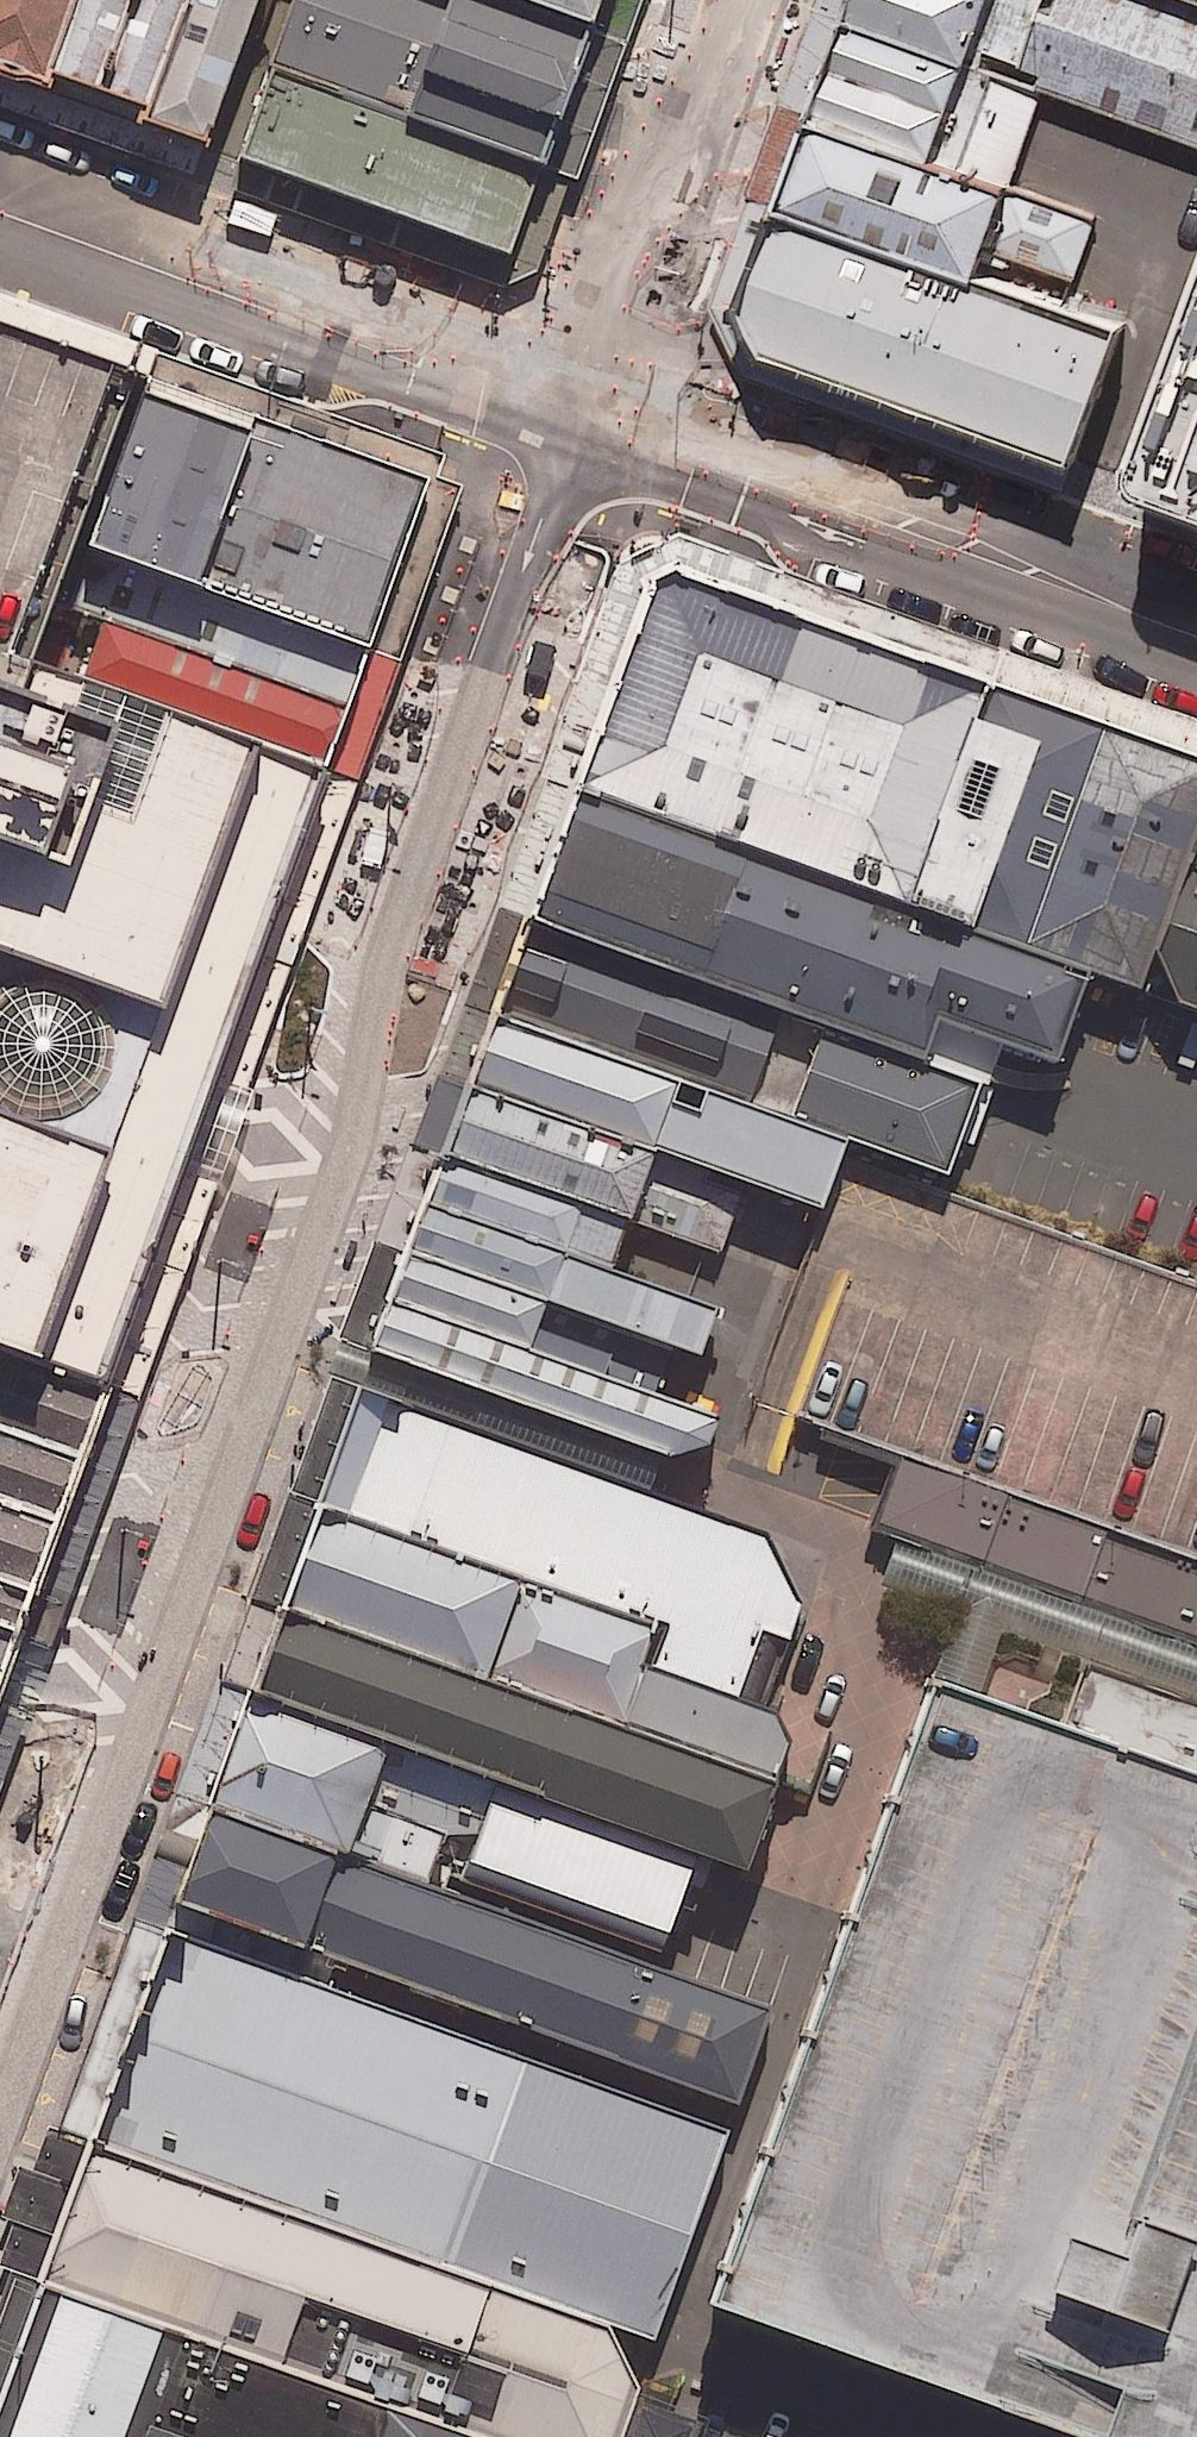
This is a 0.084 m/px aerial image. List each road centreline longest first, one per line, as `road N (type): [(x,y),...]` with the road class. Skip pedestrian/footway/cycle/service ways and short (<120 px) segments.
road 1 (residential): [(583,412),(380,977),(336,1174),(287,1325),(0,2121)]
road 2 (tertiary): [(583,412),(1196,635)]
road 3 (tertiary): [(0,205),(583,412)]
road 4 (residential): [(729,0),(583,412)]

